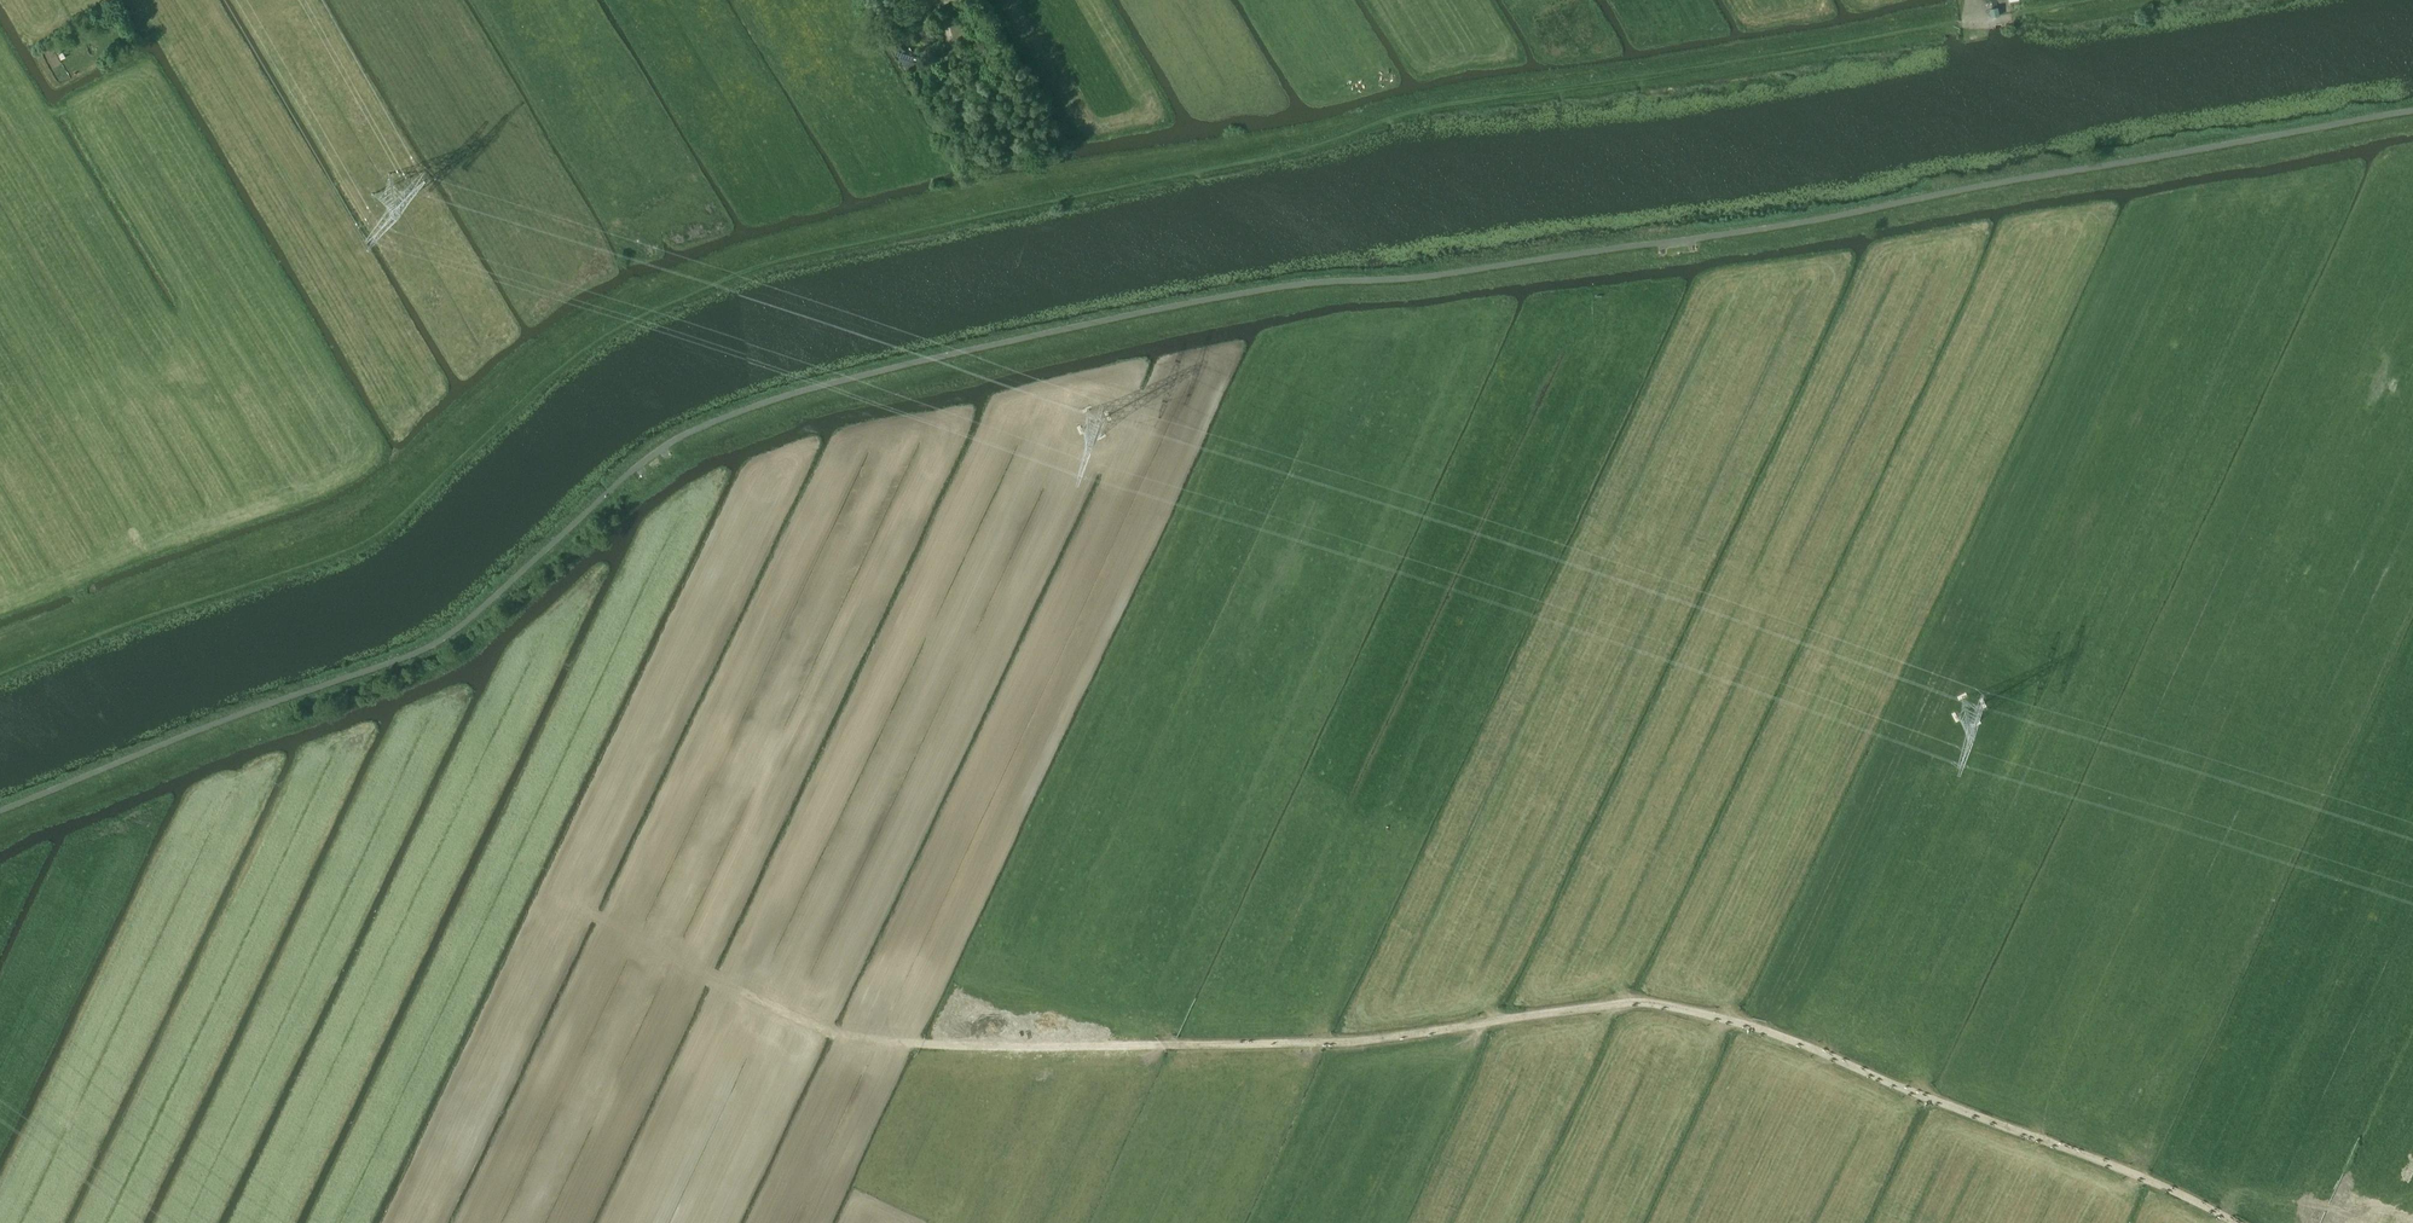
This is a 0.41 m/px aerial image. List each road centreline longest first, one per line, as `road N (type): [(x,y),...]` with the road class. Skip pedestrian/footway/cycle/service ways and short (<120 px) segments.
road 1 (track): [(2232,1222),(2139,1177),(1886,1082),(1798,1039),(1657,1004),(1352,1044),(1145,1046)]

